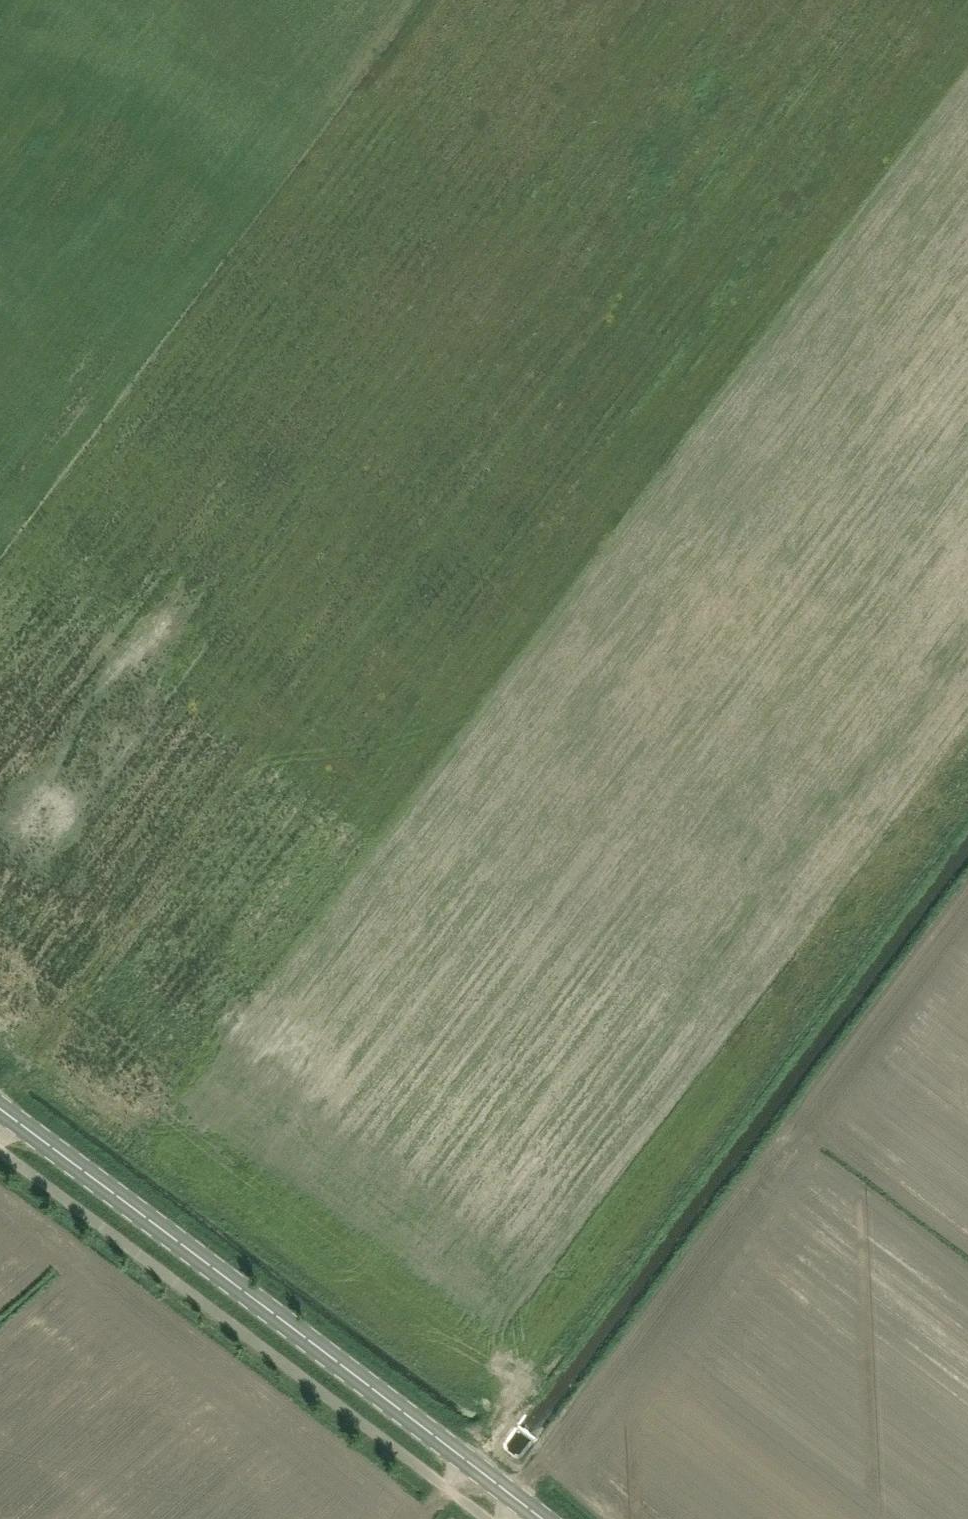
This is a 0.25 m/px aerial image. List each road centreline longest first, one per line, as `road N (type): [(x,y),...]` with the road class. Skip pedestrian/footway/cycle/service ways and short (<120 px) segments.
road 1 (tertiary): [(538,1518),(0,1108)]

